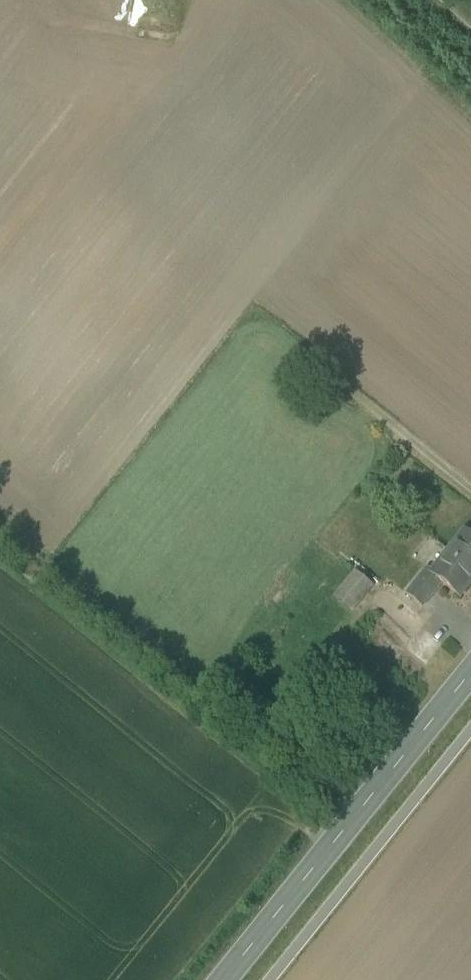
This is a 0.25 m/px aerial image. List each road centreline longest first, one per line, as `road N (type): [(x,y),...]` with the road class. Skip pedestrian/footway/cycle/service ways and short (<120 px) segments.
road 1 (tertiary): [(225,979),(470,674)]

